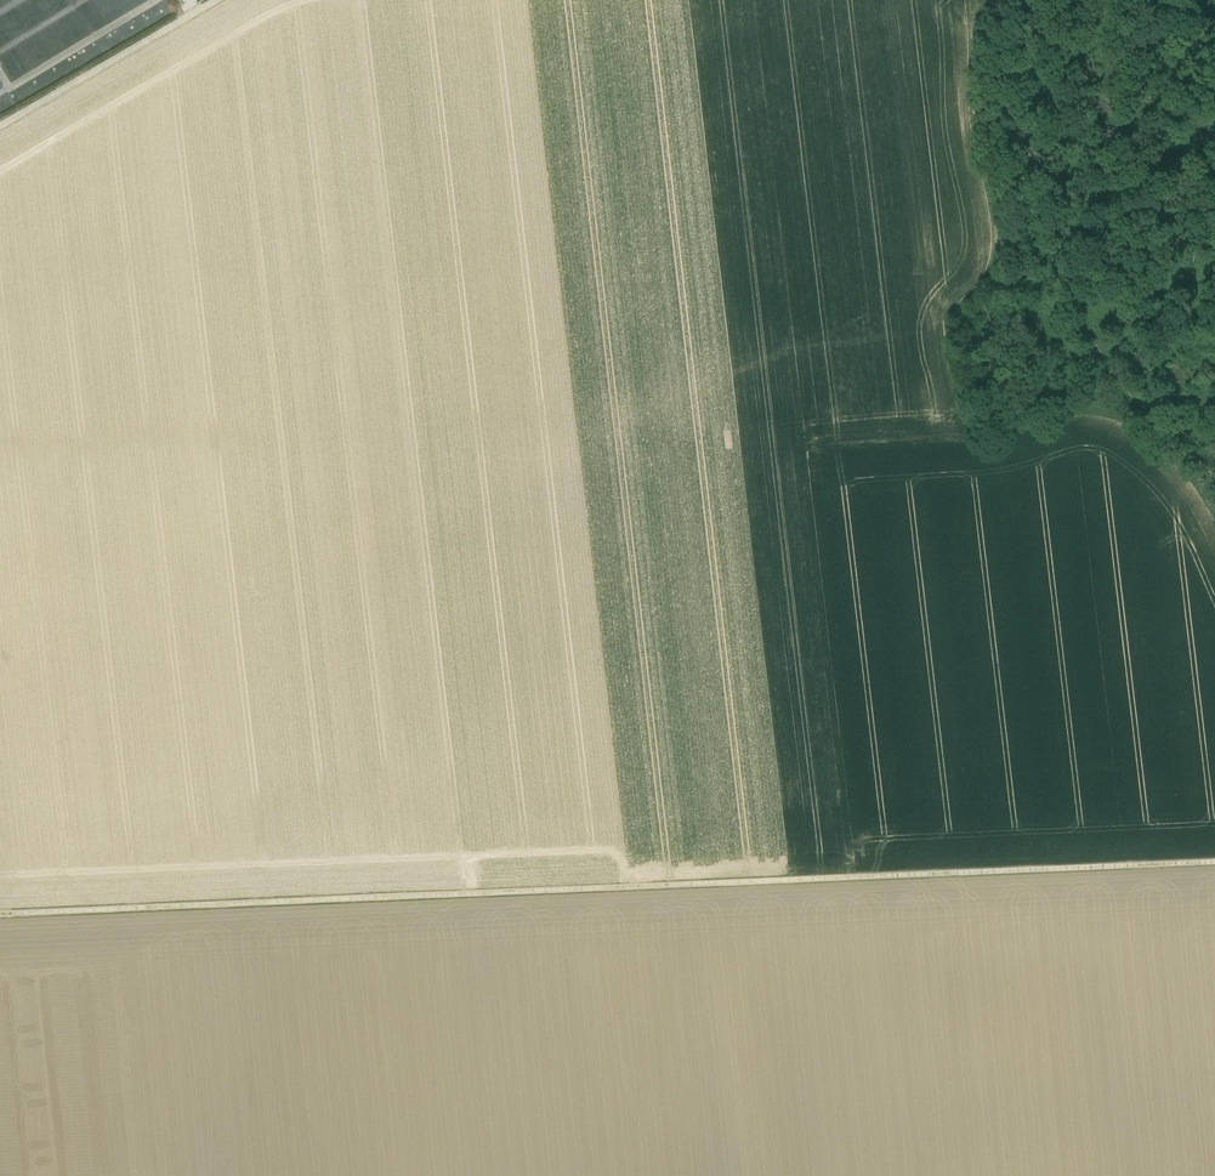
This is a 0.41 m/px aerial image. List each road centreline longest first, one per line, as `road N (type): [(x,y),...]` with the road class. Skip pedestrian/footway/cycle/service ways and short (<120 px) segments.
road 1 (track): [(0,925),(1214,869)]
road 2 (track): [(0,134),(224,0)]

